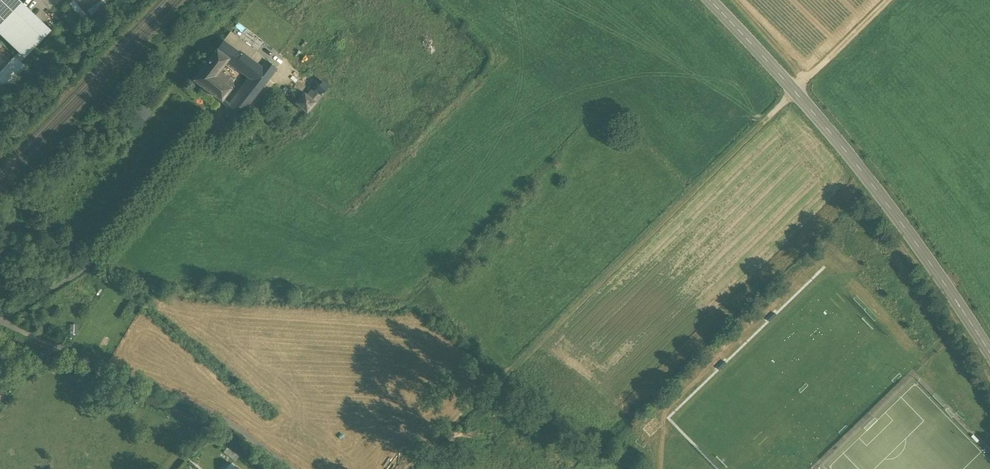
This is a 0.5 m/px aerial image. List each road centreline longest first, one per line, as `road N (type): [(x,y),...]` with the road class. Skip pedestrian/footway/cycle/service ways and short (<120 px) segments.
road 1 (track): [(427,468),(895,0)]
road 2 (secondary): [(989,348),(858,158),(708,0)]
road 3 (track): [(0,322),(204,413),(285,468)]

